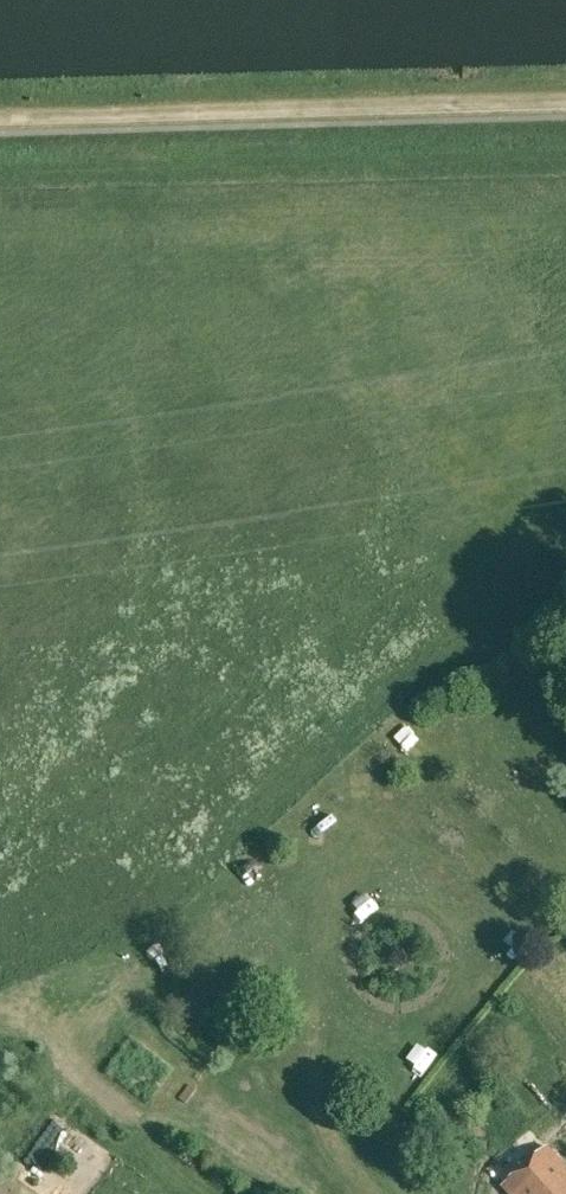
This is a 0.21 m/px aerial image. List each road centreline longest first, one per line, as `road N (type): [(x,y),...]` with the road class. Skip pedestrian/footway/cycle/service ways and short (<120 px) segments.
road 1 (track): [(565,100),(0,116)]

